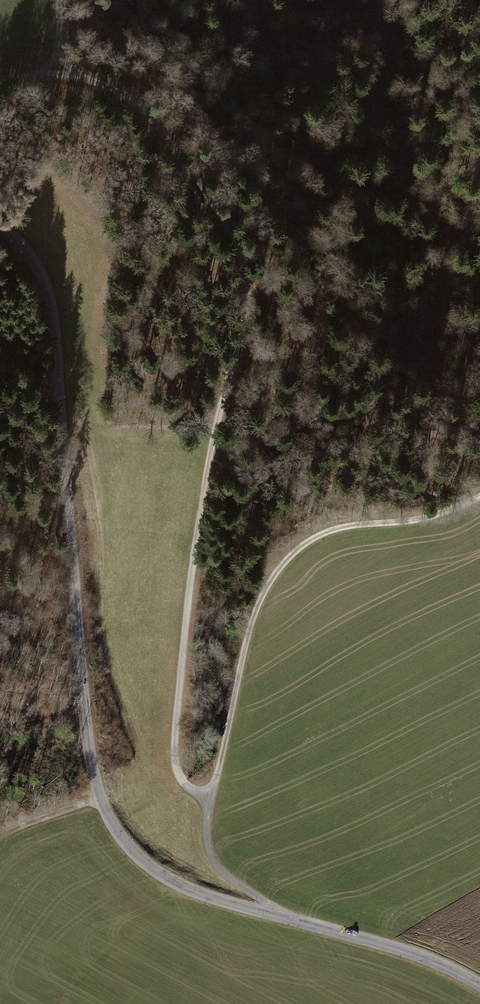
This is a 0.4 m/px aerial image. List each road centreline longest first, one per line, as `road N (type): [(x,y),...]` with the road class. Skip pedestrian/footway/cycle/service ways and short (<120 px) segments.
road 1 (tertiary): [(479,985),(386,944),(170,883),(119,835),(100,799),(86,720),(50,306),(23,245),(0,236)]
road 2 (track): [(41,59),(148,93),(248,228),(247,291),(200,512),(174,750),(178,775),(206,800)]
road 3 (track): [(278,917),(216,869),(207,847),(206,800),(259,597),(283,562),(335,529),(415,521),(479,497)]

